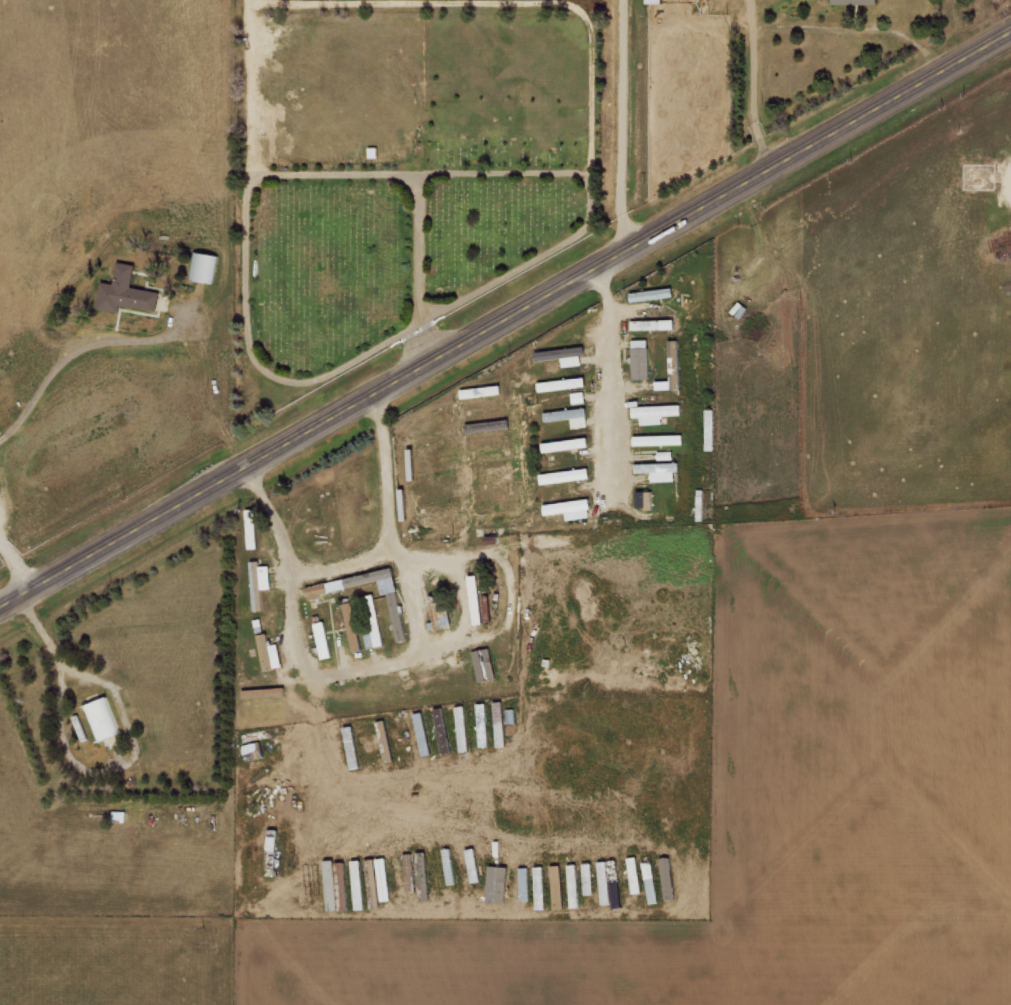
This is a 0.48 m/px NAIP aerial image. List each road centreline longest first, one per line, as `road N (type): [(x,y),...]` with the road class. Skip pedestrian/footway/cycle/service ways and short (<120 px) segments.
road 1 (secondary): [(0,601),(1010,26)]
road 2 (residential): [(361,395),(380,423),(389,553),(415,560),(483,552),(504,565),(508,615),(495,632),(307,678),(282,539),(242,463)]
road 3 (track): [(619,249),(621,0)]

